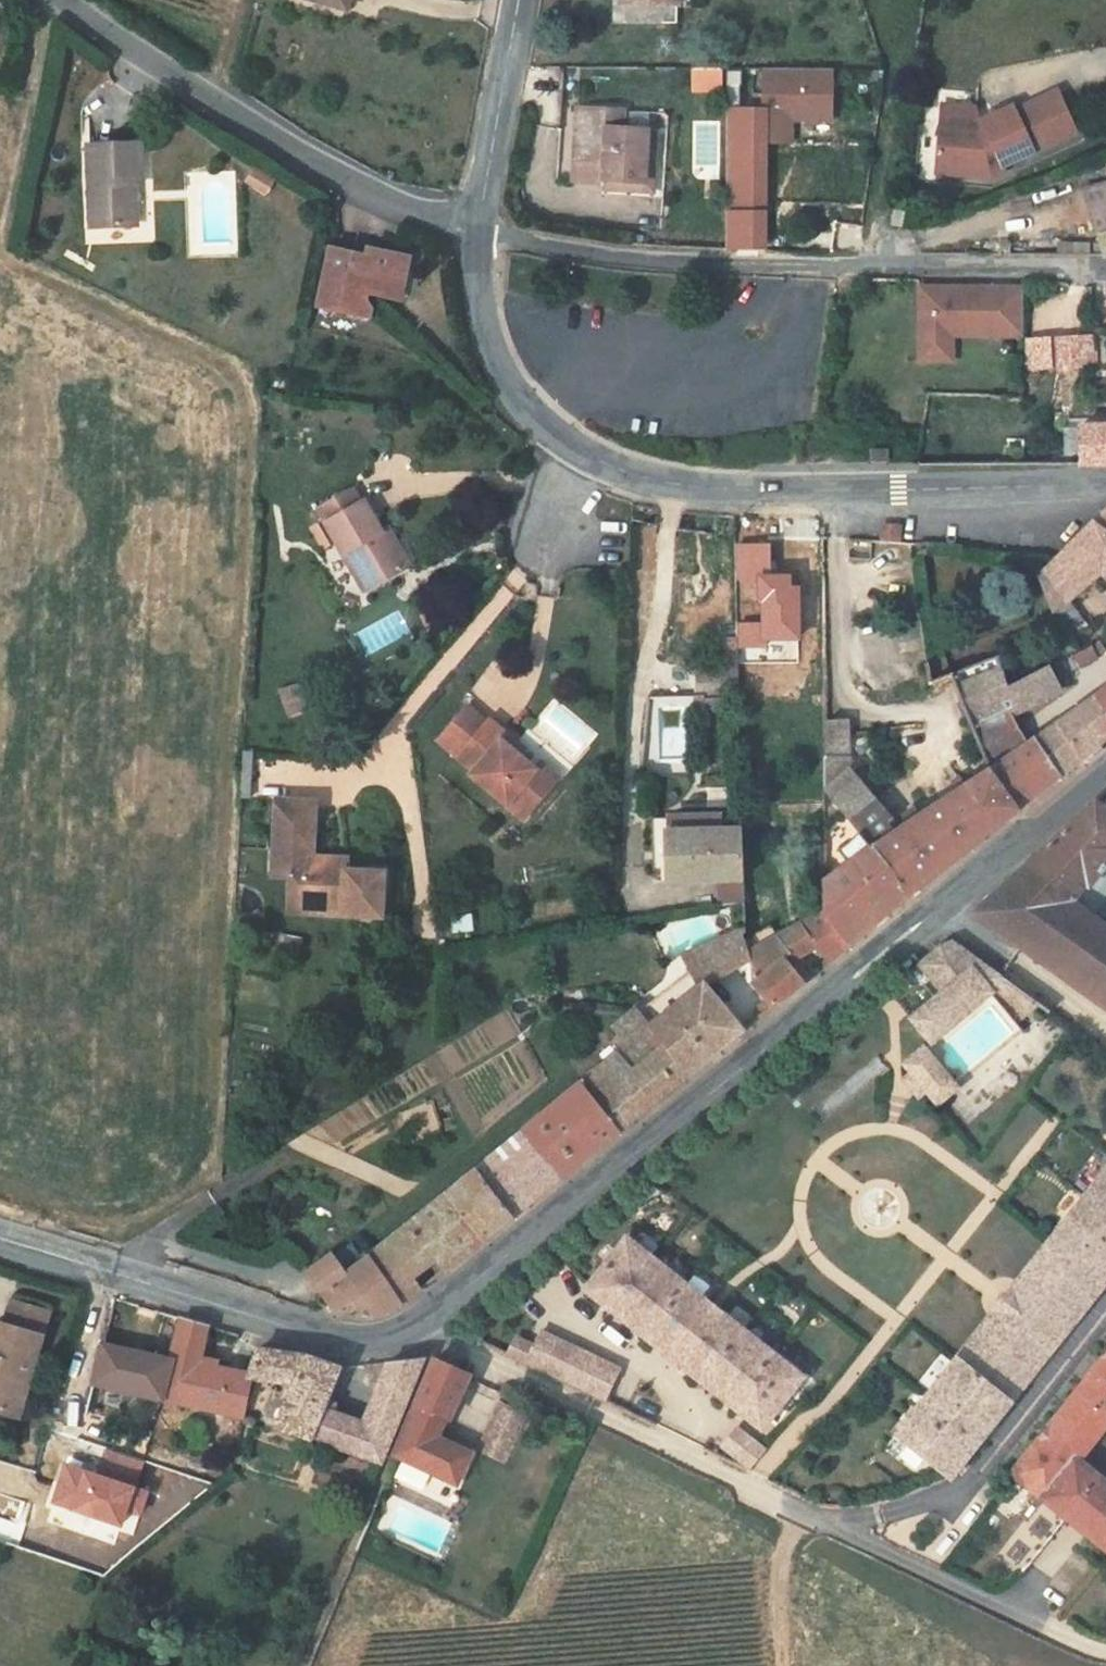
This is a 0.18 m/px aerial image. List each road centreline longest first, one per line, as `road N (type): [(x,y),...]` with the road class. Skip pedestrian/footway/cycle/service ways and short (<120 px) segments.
road 1 (secondary): [(0,1242),(339,1352),(409,1332),(931,911),(1105,757)]
road 2 (track): [(1105,1307),(966,1502),(907,1522),(835,1523),(409,1332)]
road 3 (secondary): [(1105,486),(689,483),(562,431),(494,315),(506,253)]
road 4 (residential): [(1105,281),(624,271),(506,253)]
road 5 (residential): [(506,253),(384,211),(55,0)]
road 6 (track): [(1105,1659),(835,1523)]
road 7 (secondary): [(506,253),(555,0)]
road 8 (track): [(931,911),(1105,1032)]
road 9 (track): [(802,1509),(773,1572),(782,1665)]

